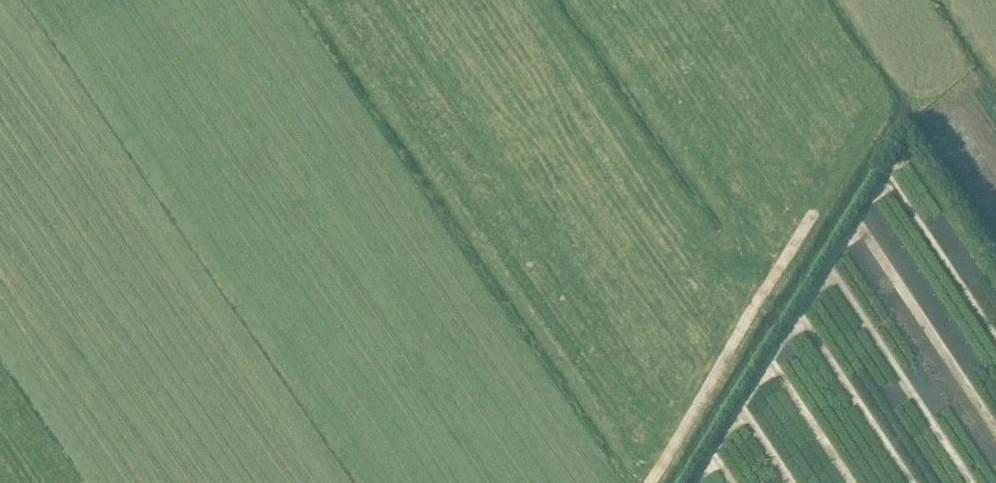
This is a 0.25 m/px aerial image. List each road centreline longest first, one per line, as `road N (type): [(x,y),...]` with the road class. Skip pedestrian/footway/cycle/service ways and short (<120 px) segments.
road 1 (track): [(651,482),(811,215)]

